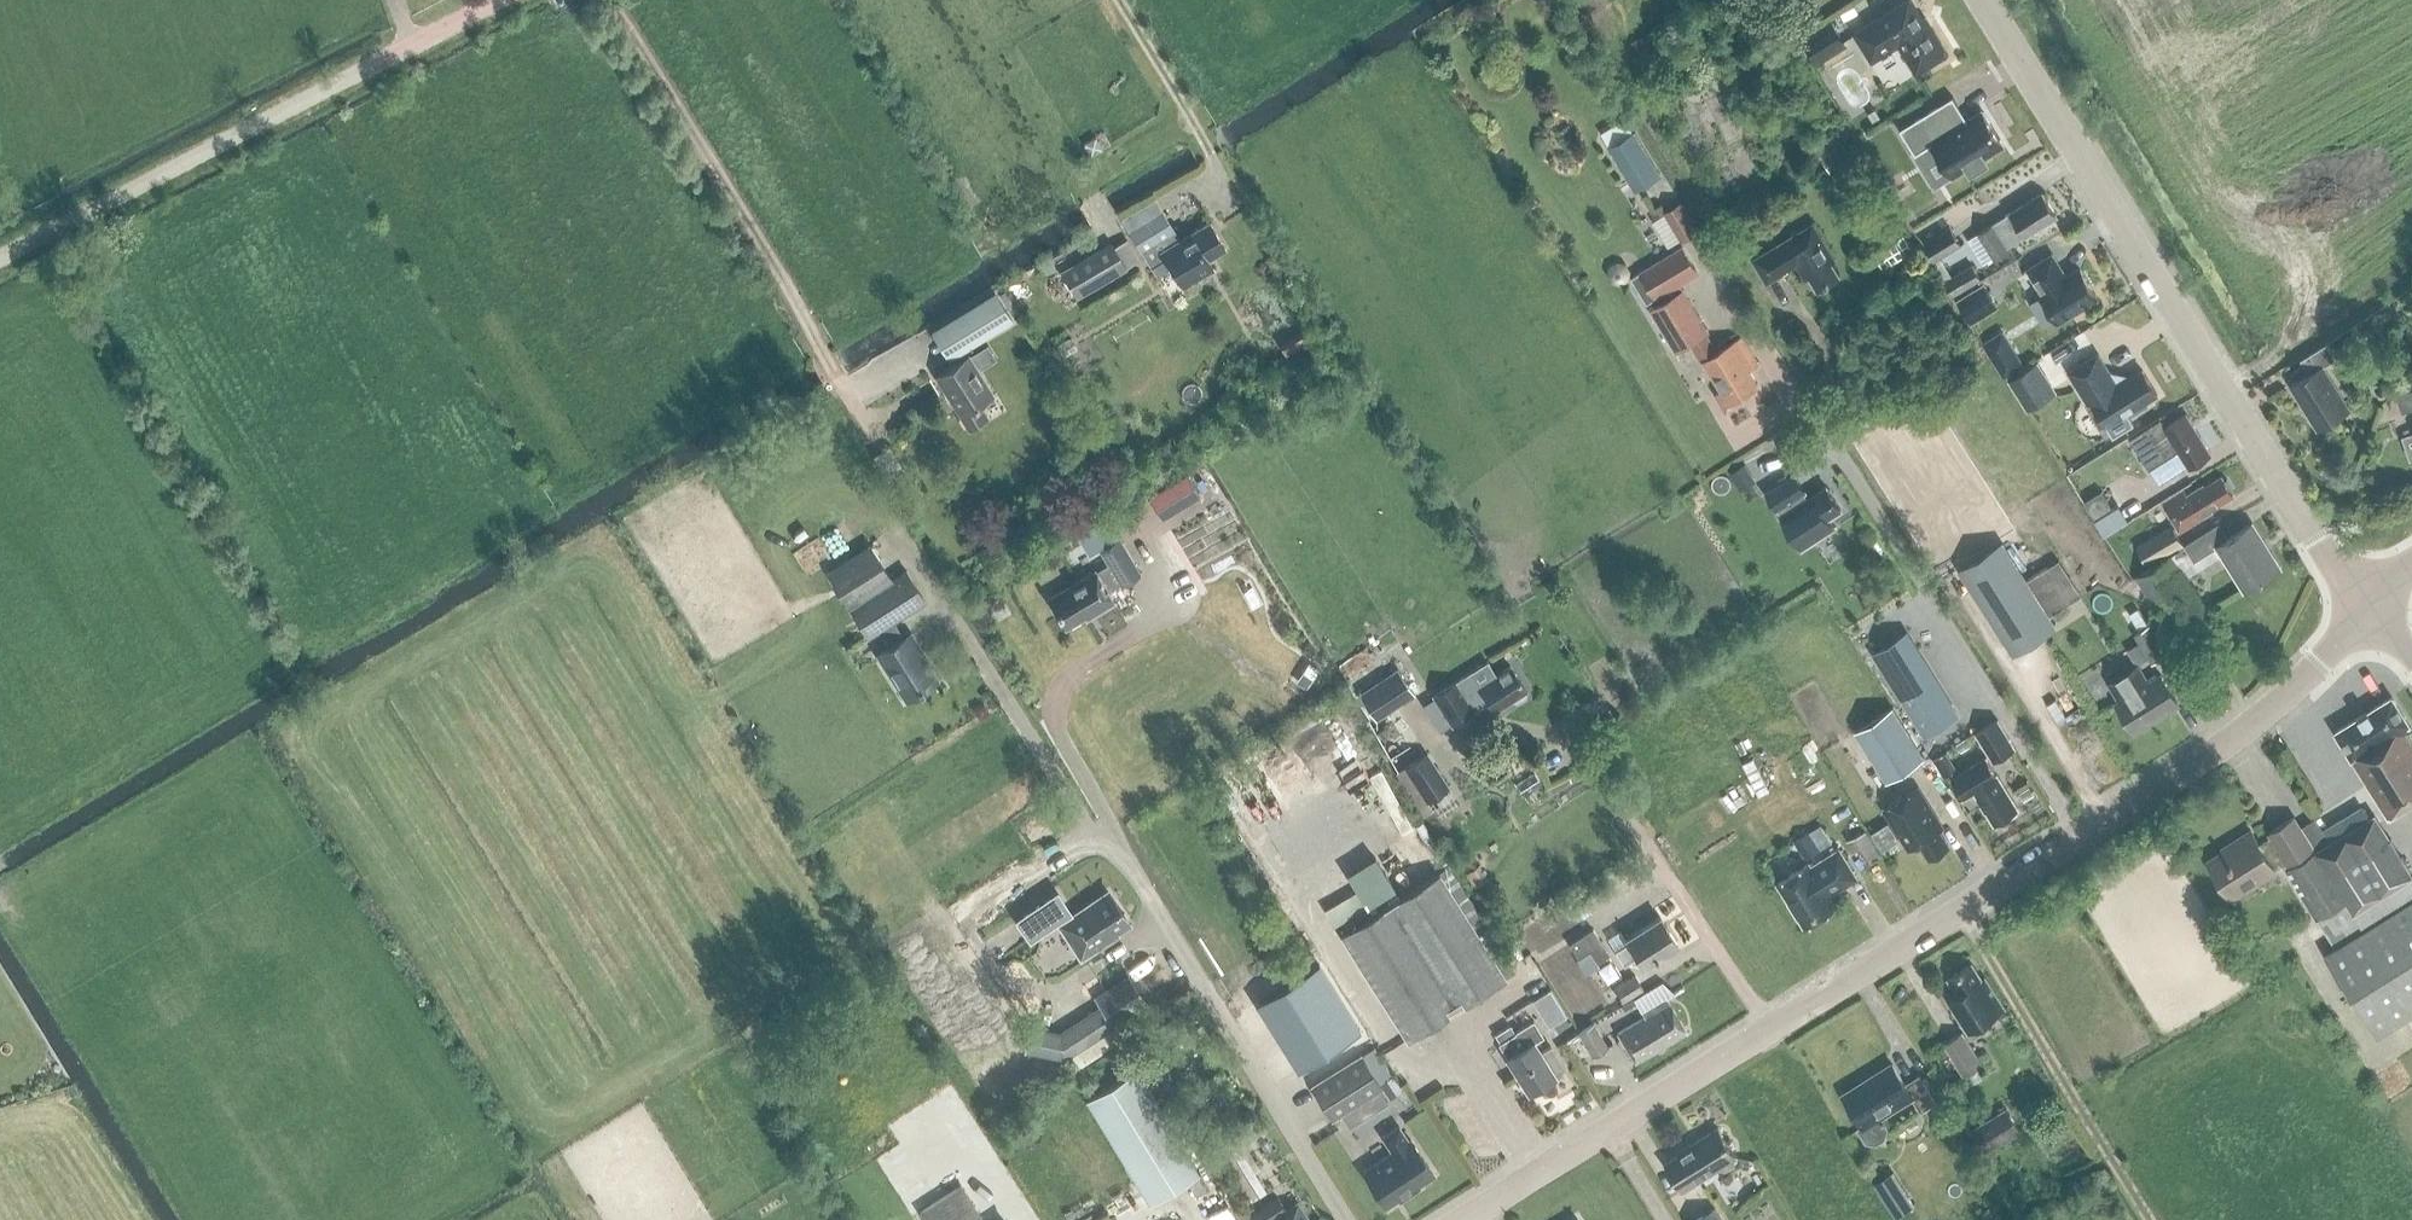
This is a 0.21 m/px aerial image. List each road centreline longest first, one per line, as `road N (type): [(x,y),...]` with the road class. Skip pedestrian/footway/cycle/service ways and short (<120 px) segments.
road 1 (tertiary): [(1461,1219),(2253,725),(2369,606)]
road 2 (unclassified): [(2369,606),(2318,545),(1983,0)]
road 3 (unclassified): [(0,264),(496,0)]

